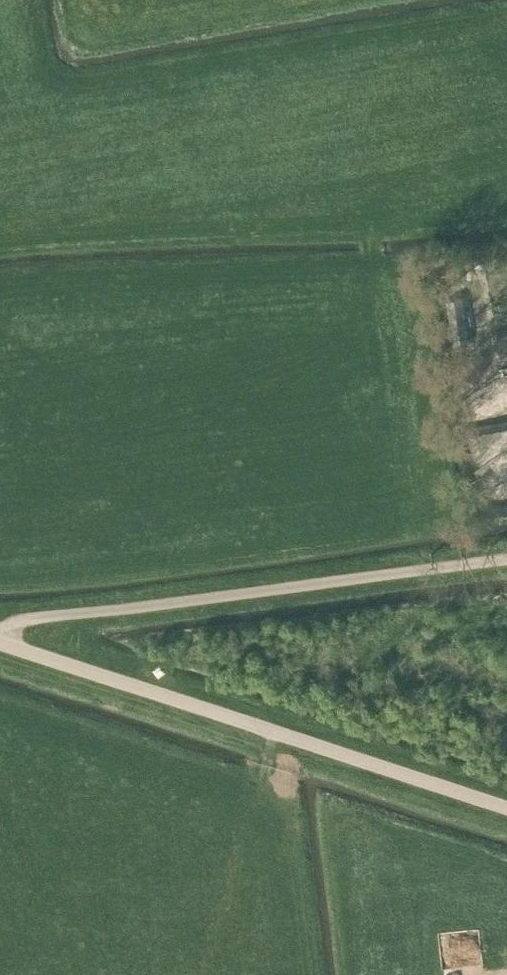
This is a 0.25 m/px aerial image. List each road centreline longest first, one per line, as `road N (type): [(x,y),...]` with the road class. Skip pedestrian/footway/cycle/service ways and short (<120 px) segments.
road 1 (unclassified): [(506,807),(0,647)]
road 2 (unclassified): [(0,641),(30,621),(506,558)]

